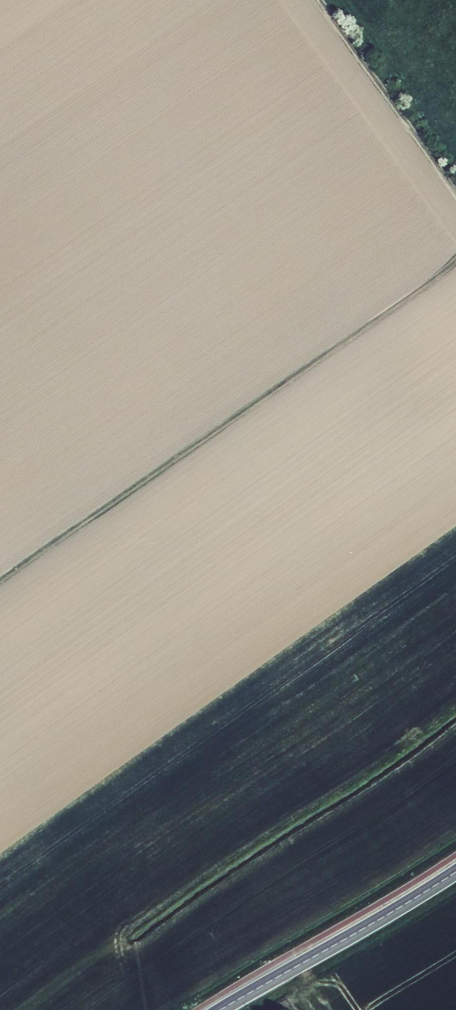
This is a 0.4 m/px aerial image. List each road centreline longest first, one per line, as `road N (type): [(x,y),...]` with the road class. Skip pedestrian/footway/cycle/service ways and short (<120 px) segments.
road 1 (track): [(0,588),(455,260)]
road 2 (secondary): [(220,1009),(455,872)]
road 3 (track): [(455,186),(322,0)]

